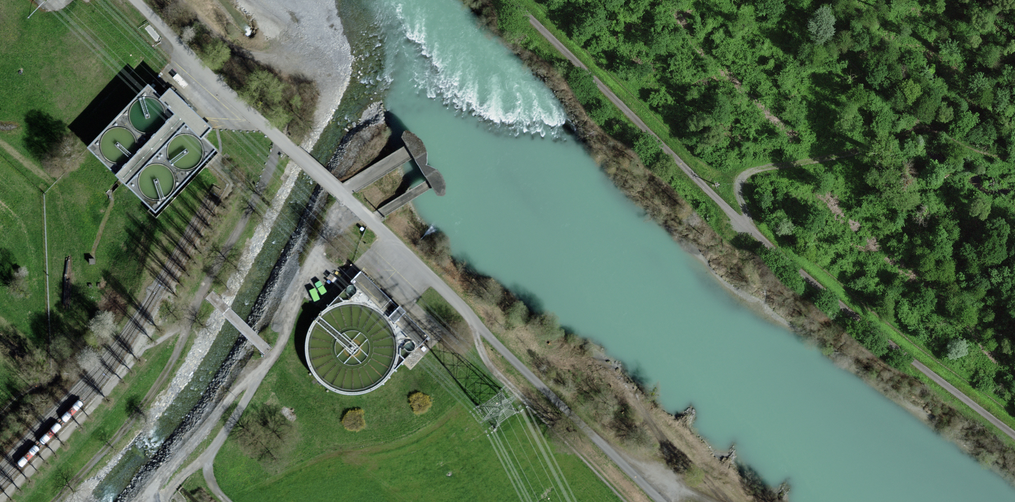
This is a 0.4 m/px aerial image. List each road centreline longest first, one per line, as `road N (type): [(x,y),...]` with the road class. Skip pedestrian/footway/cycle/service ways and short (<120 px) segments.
road 1 (track): [(292,152),(662,501)]
road 2 (track): [(165,501),(212,452),(282,348),(351,200)]
road 3 (track): [(476,322),(493,369),(628,501)]
road 4 (track): [(54,501),(154,391),(182,343),(182,326)]
road 5 (track): [(270,362),(138,501)]

